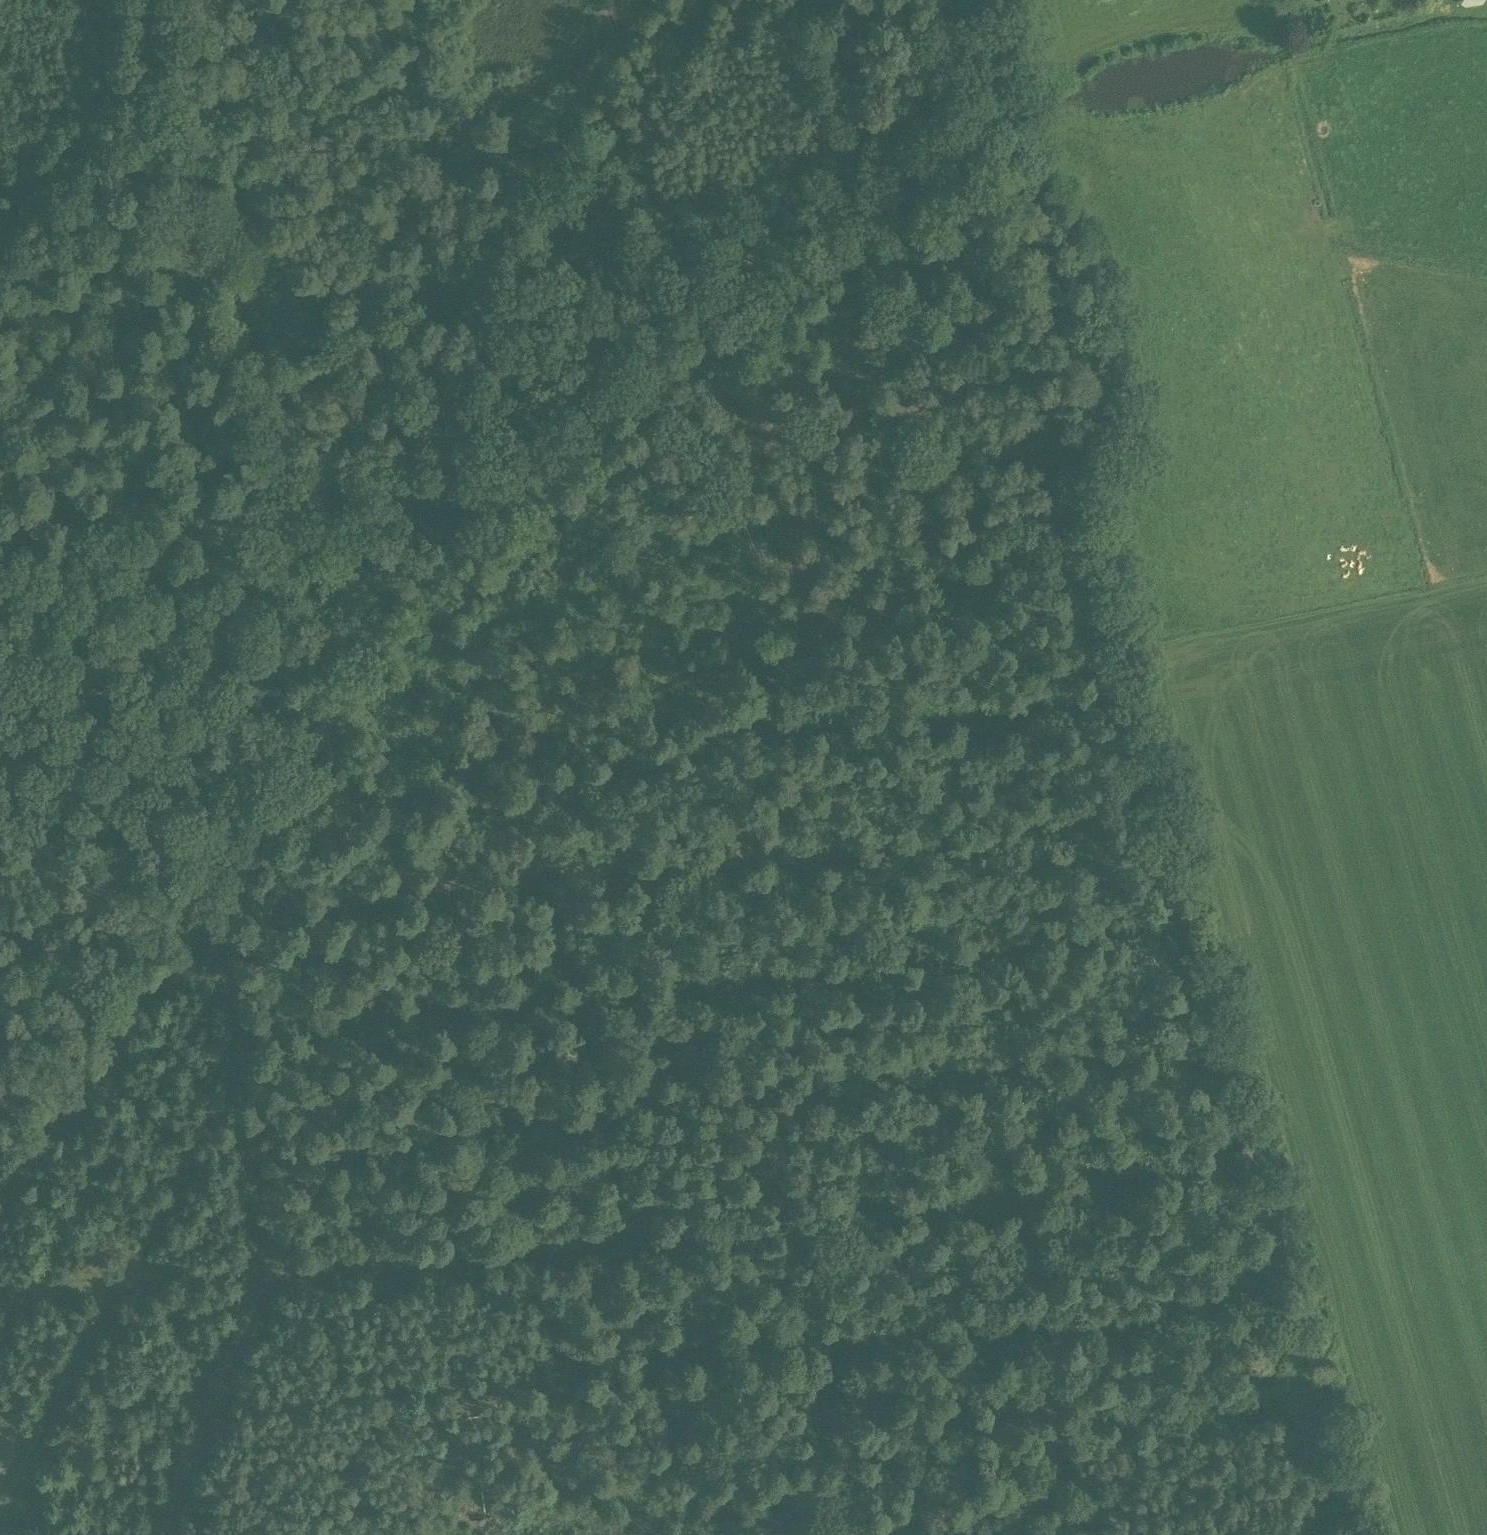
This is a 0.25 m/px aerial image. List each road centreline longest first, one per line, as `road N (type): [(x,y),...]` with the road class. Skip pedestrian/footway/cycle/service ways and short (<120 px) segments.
road 1 (track): [(162,1534),(261,1287),(368,1261),(622,1237),(772,1213),(955,1169),(1008,1174),(1031,1233),(1068,1534)]
road 2 (track): [(307,615),(714,0)]
road 3 (track): [(203,0),(307,615)]

